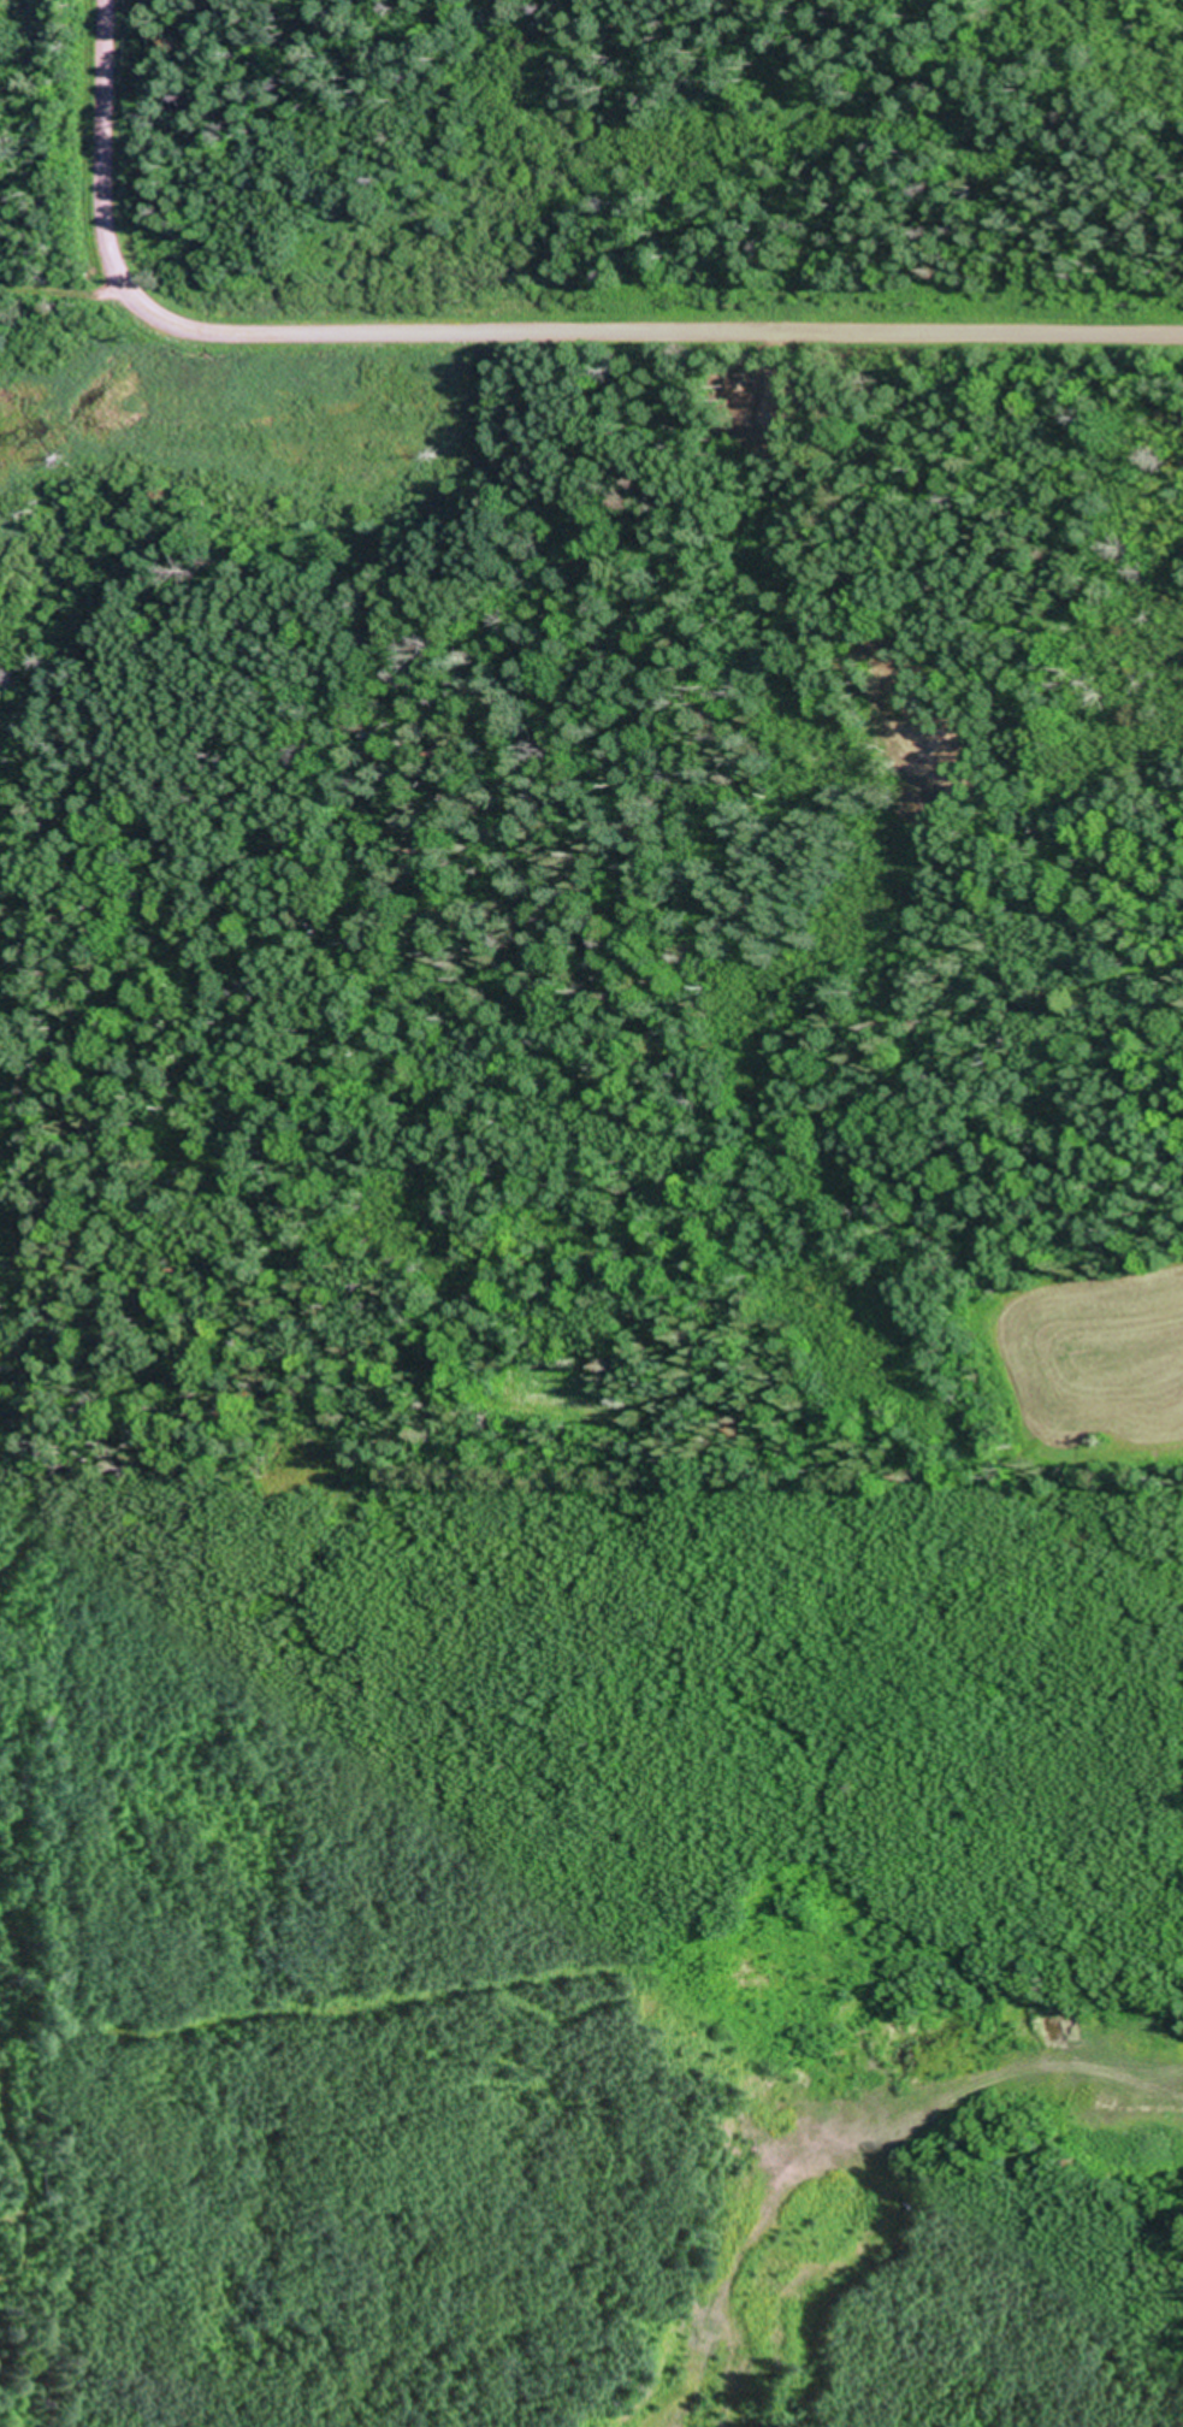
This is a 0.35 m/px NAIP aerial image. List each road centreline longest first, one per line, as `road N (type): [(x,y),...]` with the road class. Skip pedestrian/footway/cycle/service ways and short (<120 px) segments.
road 1 (residential): [(1182,342),(265,336),(191,306),(140,255),(111,159),(112,0)]
road 2 (residential): [(712,2321),(852,2203),(947,2174),(1182,2207)]

